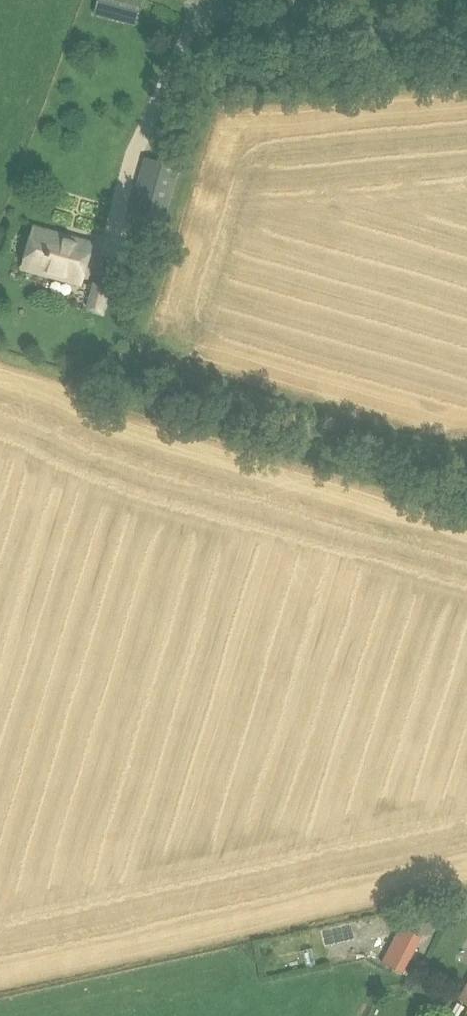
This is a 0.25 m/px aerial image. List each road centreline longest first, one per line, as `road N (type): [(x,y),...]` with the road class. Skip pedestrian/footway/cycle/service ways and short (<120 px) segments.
road 1 (unclassified): [(466,29),(307,33),(196,0)]

